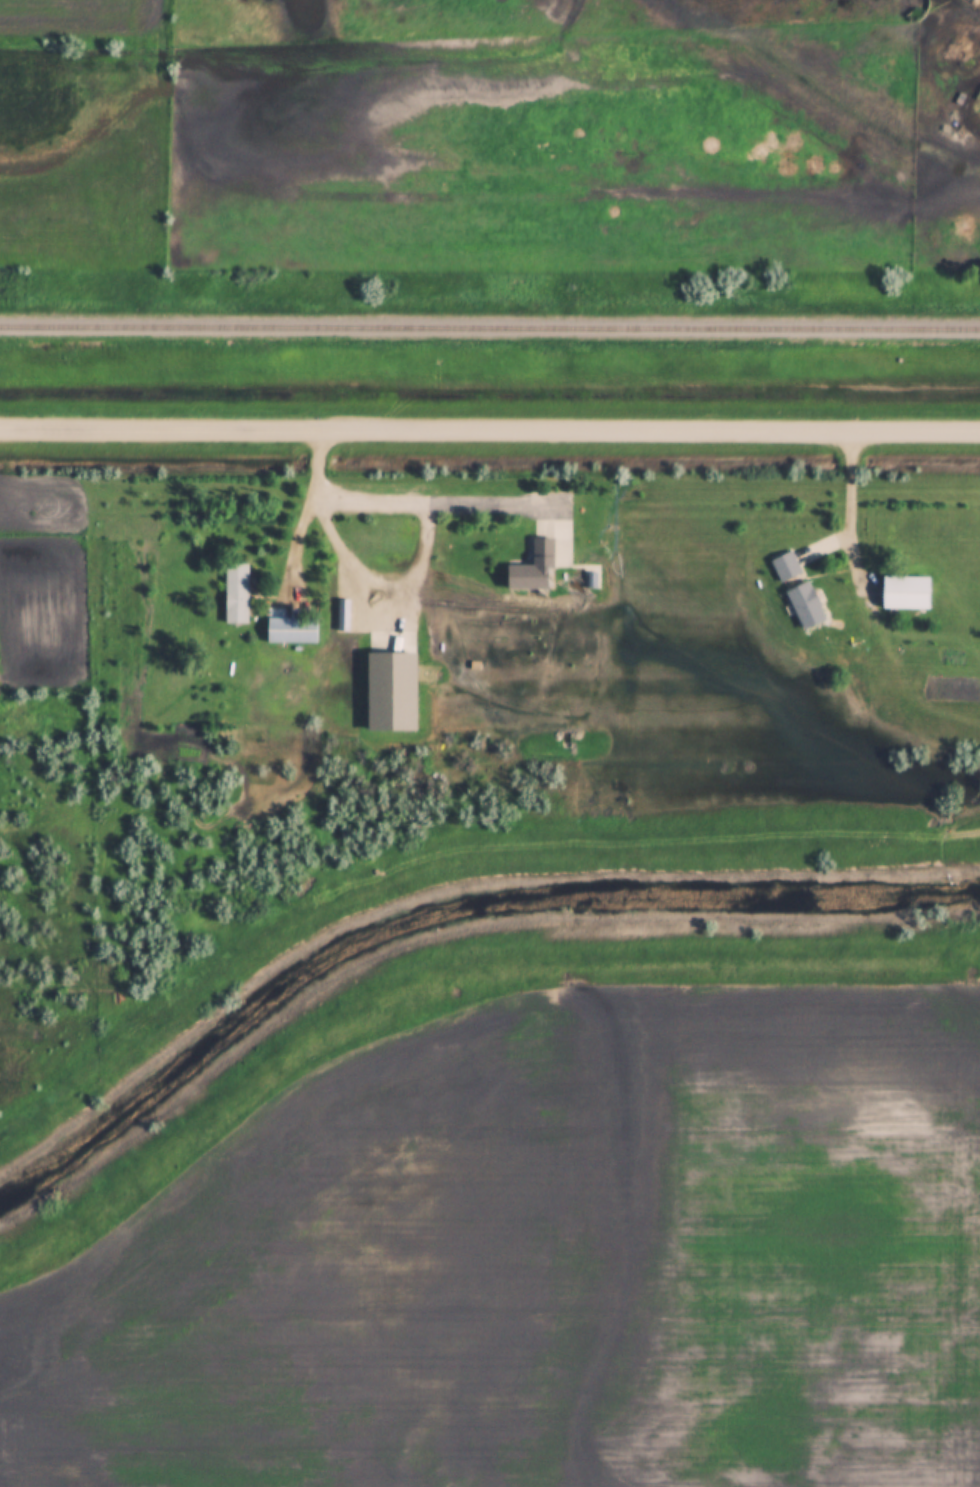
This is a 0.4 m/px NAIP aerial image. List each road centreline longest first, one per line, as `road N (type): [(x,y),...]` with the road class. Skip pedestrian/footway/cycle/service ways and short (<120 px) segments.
road 1 (residential): [(0,425),(979,431)]

